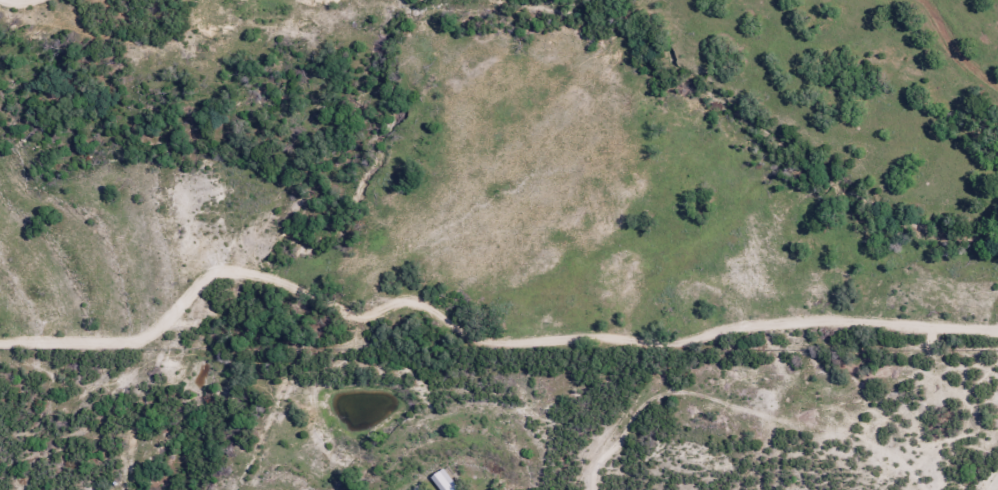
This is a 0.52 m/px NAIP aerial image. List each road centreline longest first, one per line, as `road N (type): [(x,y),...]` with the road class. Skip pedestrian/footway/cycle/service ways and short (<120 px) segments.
road 1 (residential): [(48,0),(206,489)]
road 2 (residential): [(601,489),(616,454),(656,433),(751,438),(913,489)]

